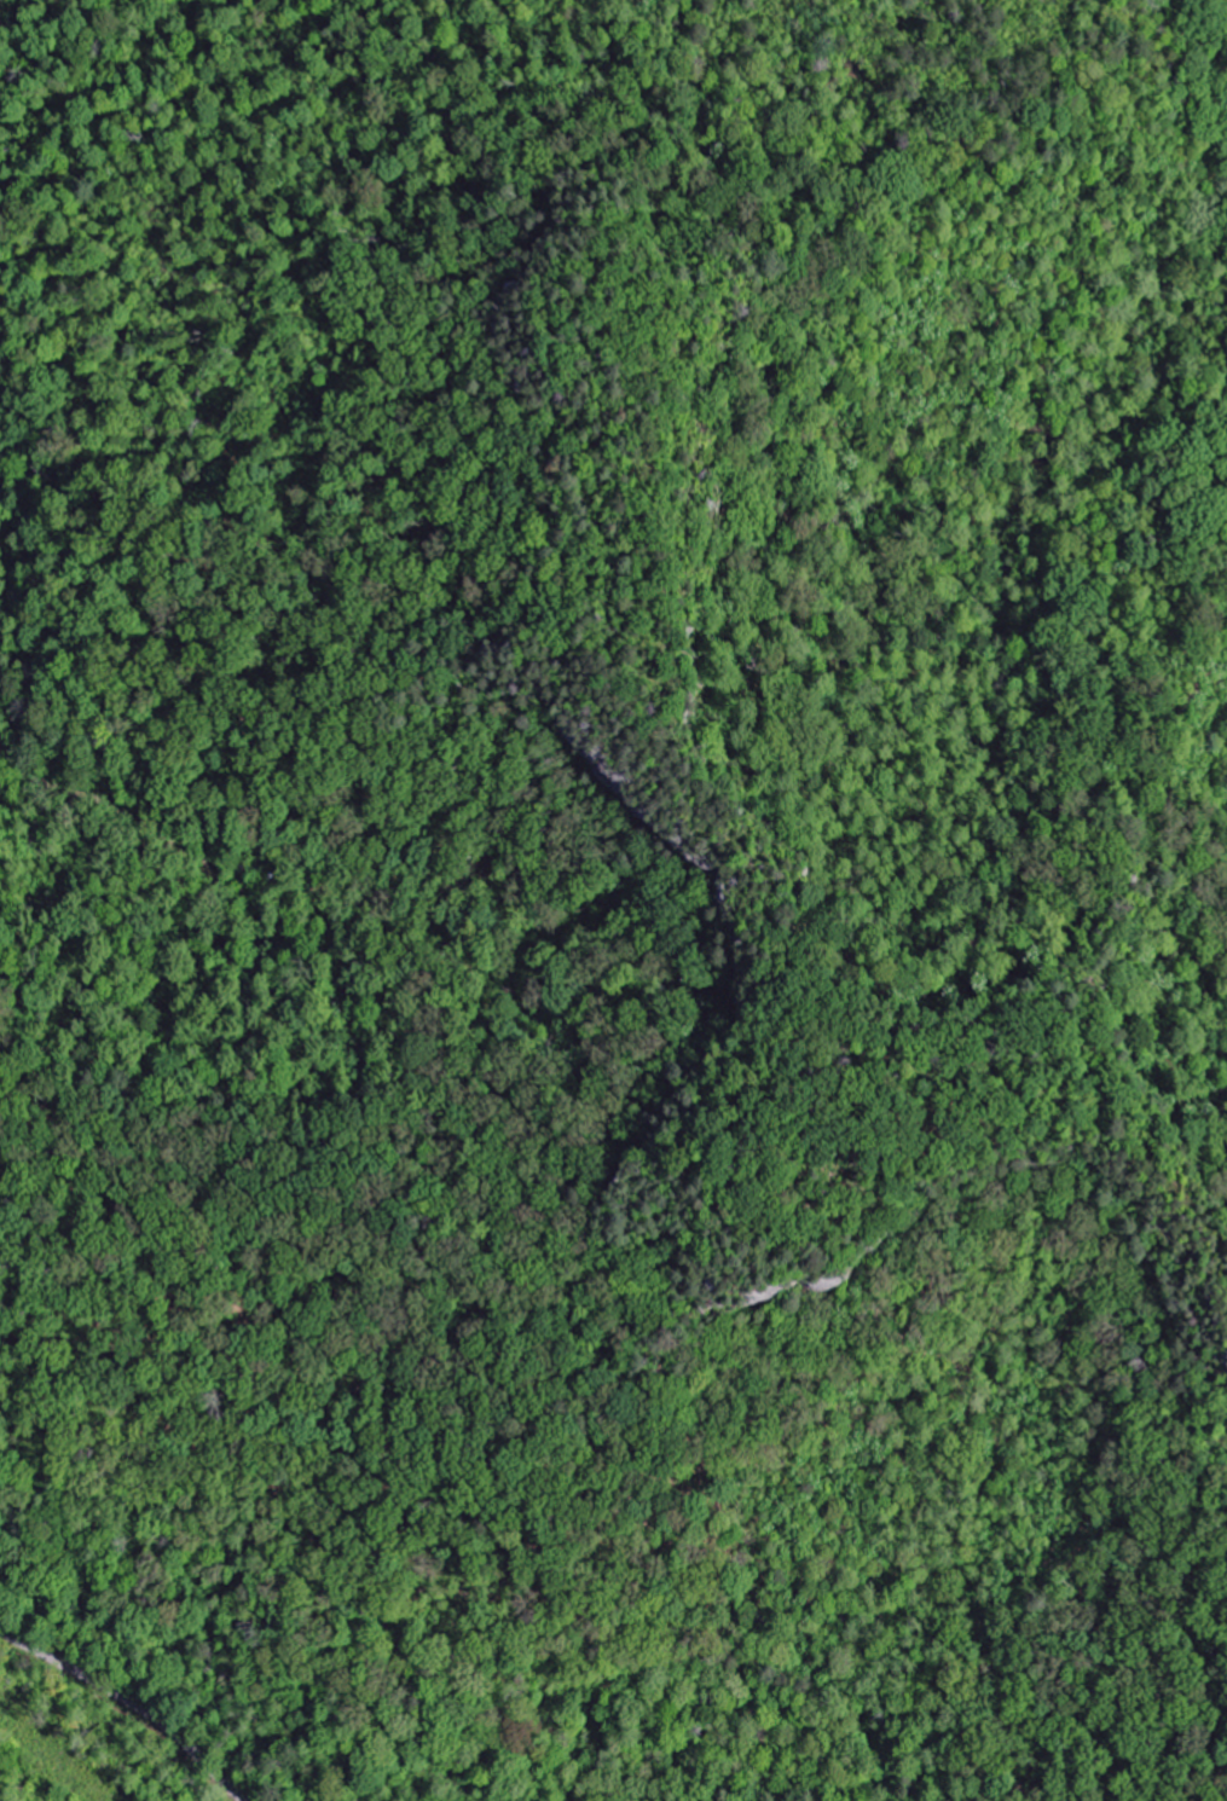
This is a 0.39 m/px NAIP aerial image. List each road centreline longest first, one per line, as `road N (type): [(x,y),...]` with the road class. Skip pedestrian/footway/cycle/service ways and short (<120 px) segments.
road 1 (residential): [(247,1800),(162,1726),(0,1644)]

